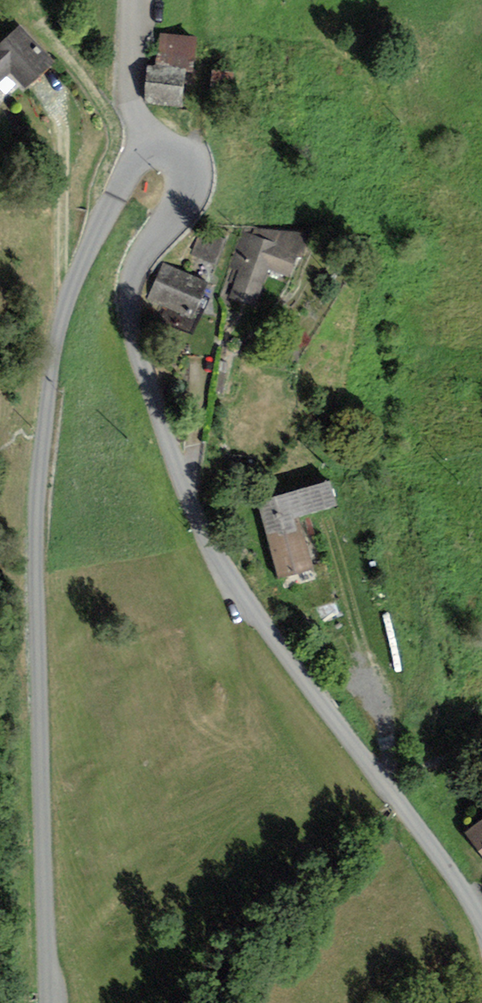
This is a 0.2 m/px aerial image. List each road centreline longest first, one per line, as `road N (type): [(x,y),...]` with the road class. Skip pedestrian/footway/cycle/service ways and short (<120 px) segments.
road 1 (unclassified): [(481,926),(392,791),(230,579),(180,479),(135,348),(131,292),(184,199),(189,174),(176,153),(149,147)]
road 2 (unclassified): [(149,147),(120,184),(63,305),(37,465),(52,1002)]
road 3 (unclassified): [(149,147),(133,72),(136,0)]

